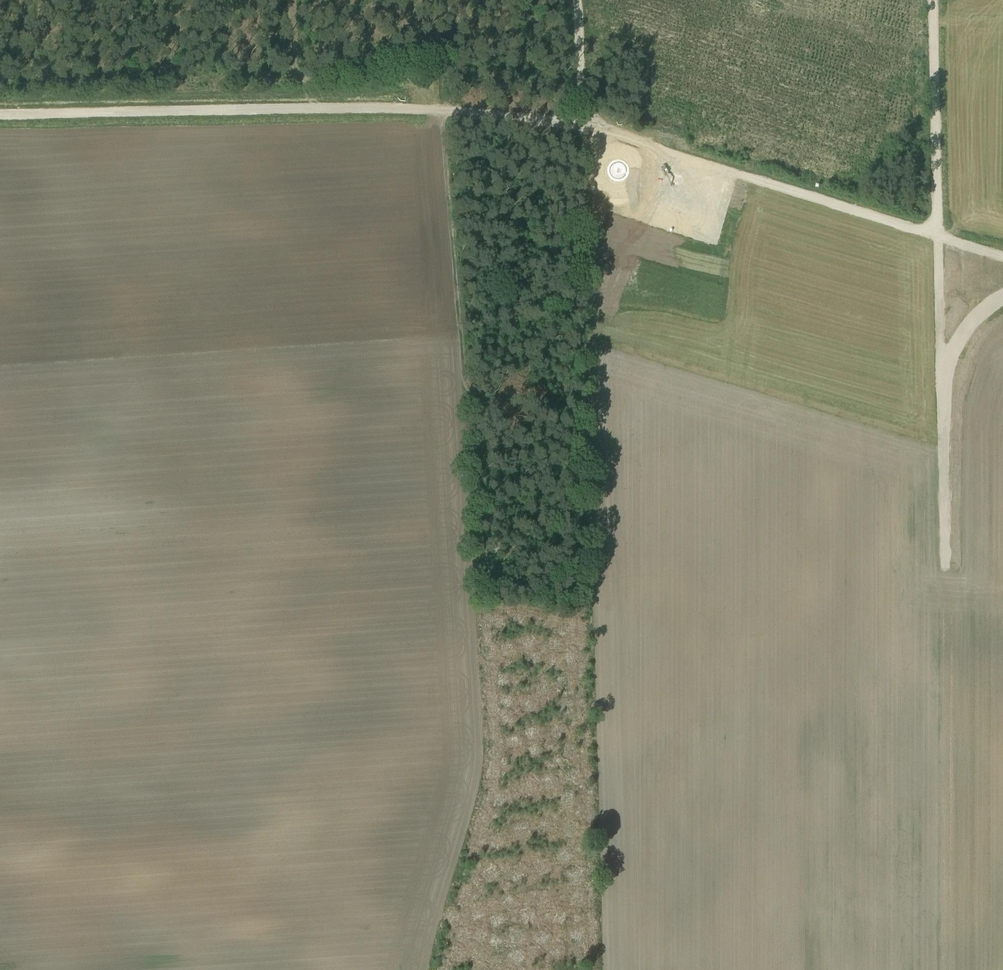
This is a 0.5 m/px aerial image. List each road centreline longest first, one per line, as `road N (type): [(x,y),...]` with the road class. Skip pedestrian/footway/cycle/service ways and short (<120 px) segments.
road 1 (track): [(591,130),(391,107),(0,115)]
road 2 (track): [(933,0),(936,233),(636,146)]
road 3 (track): [(579,0),(584,118),(591,130),(636,146)]

